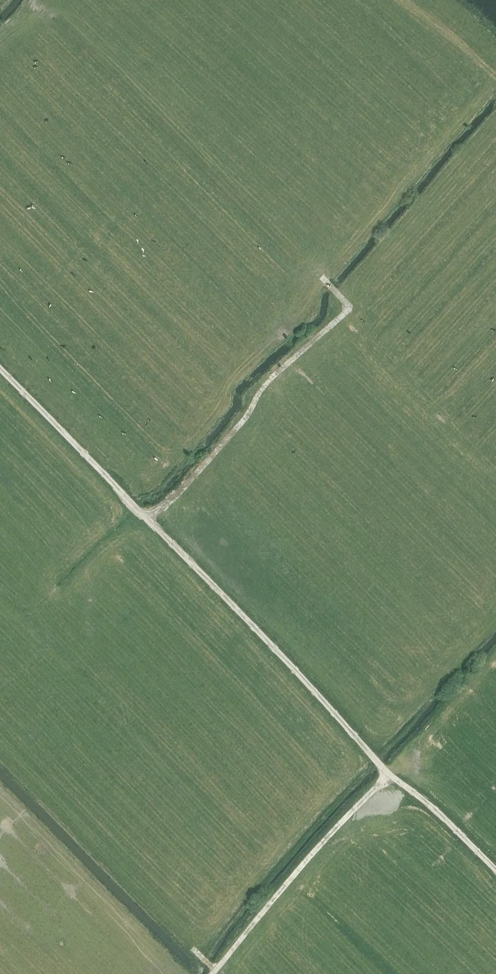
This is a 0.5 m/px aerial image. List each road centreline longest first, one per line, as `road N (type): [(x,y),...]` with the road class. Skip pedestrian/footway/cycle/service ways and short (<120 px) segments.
road 1 (track): [(495,870),(389,774),(0,368)]
road 2 (track): [(146,517),(195,476),(267,382),(345,313),(346,302),(321,276)]
road 3 (track): [(389,774),(212,973)]

